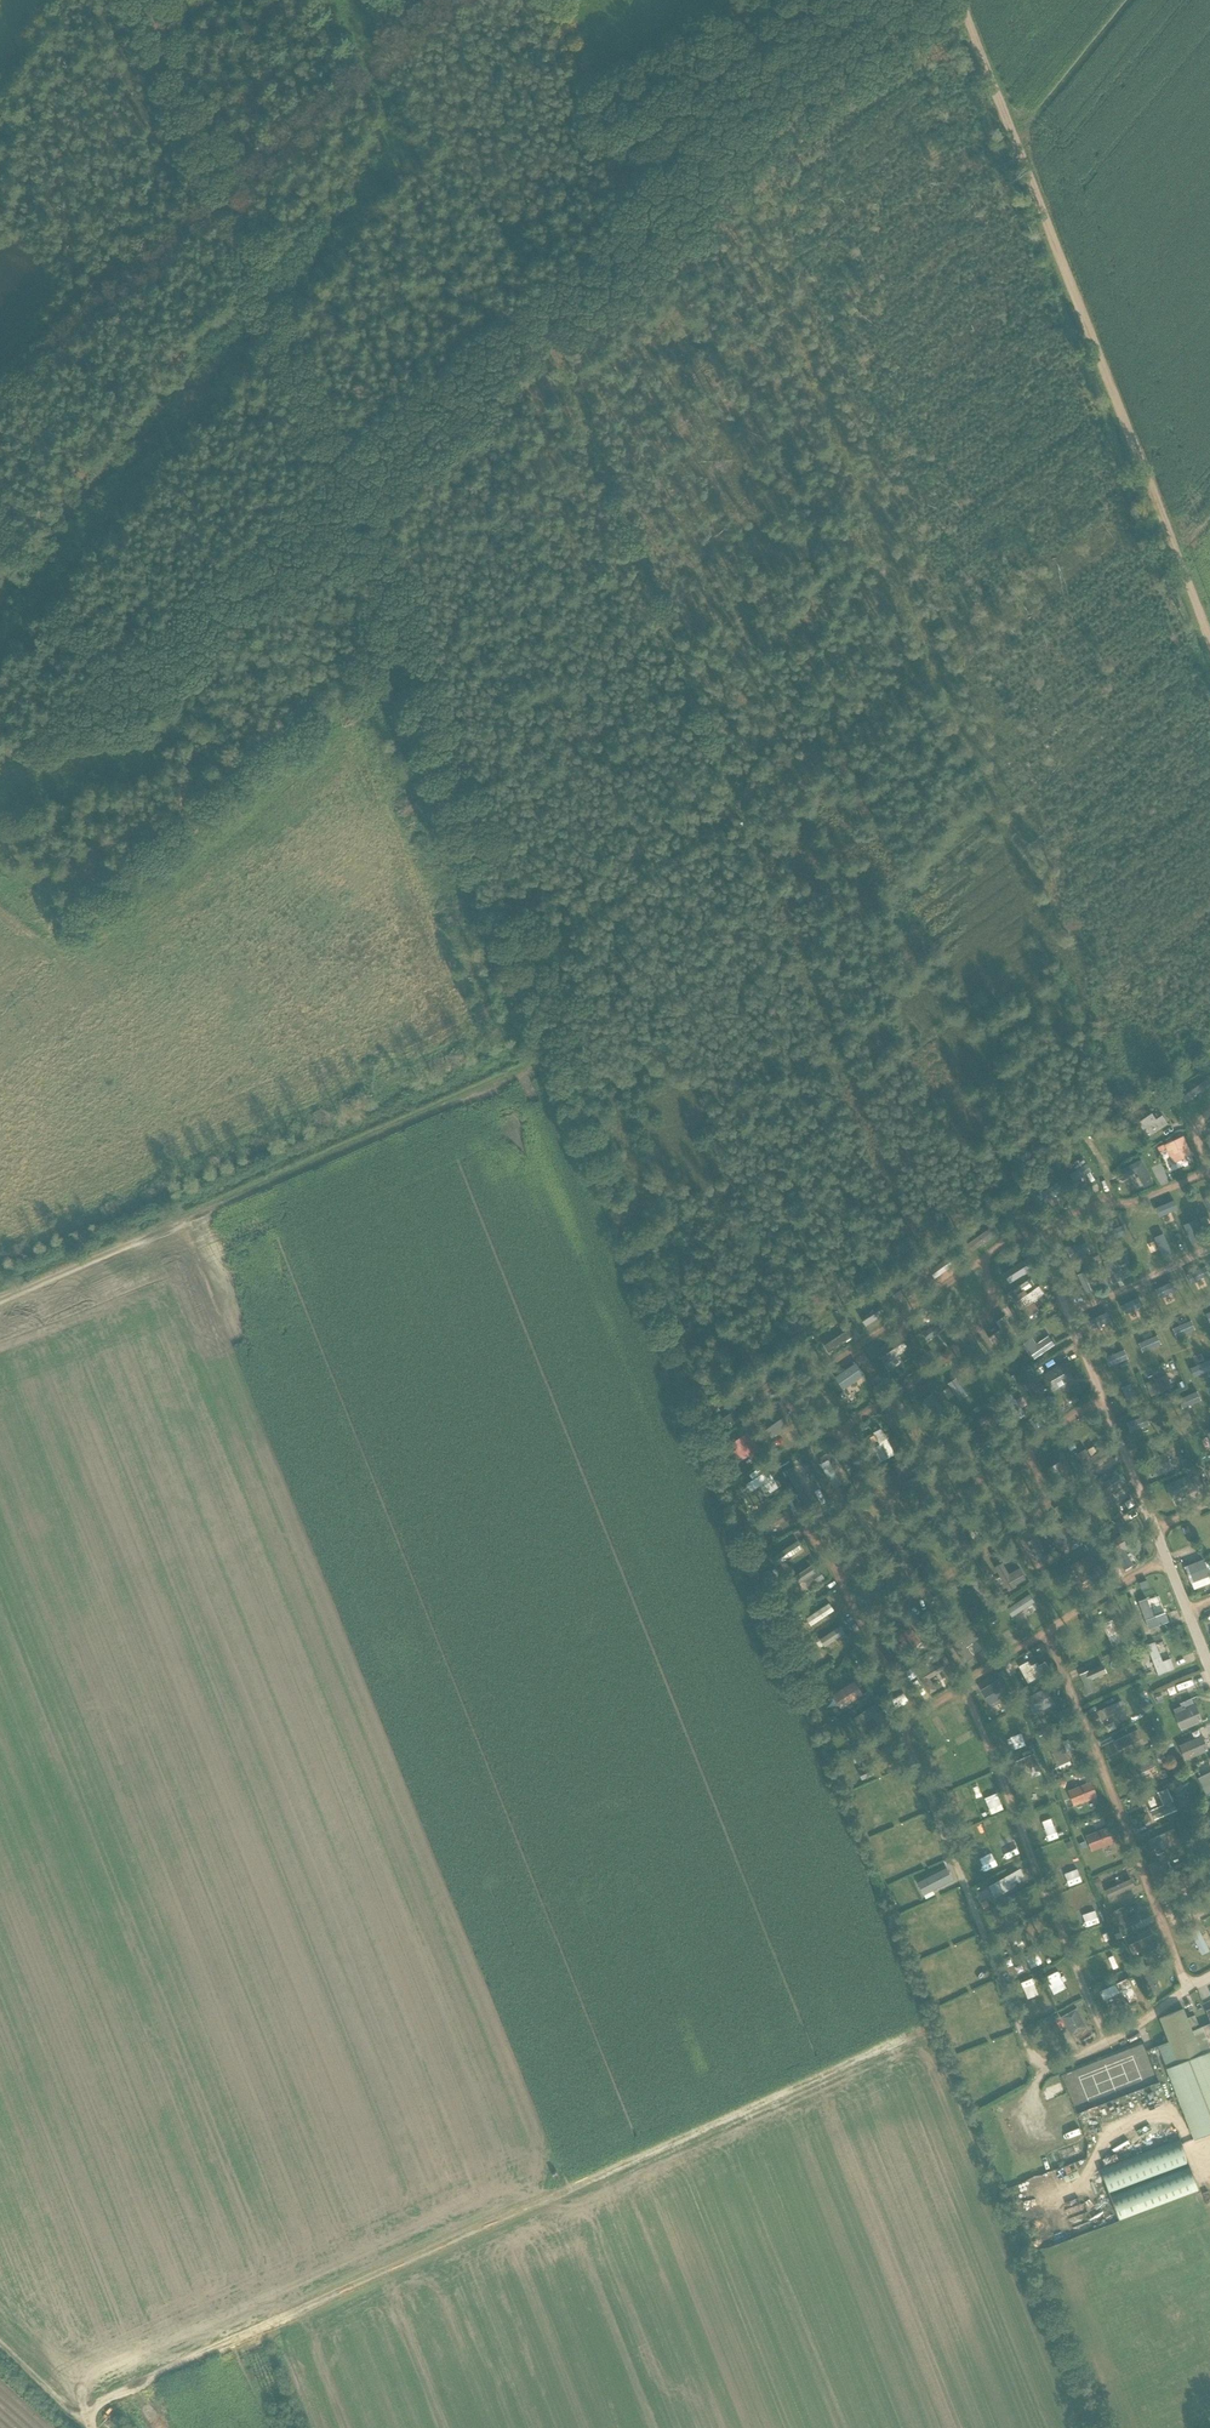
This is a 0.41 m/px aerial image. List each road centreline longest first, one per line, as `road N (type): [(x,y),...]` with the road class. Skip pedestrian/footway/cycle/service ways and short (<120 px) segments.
road 1 (track): [(0,1300),(538,1053),(333,519),(338,504),(915,0)]
road 2 (track): [(948,0),(1209,656)]

